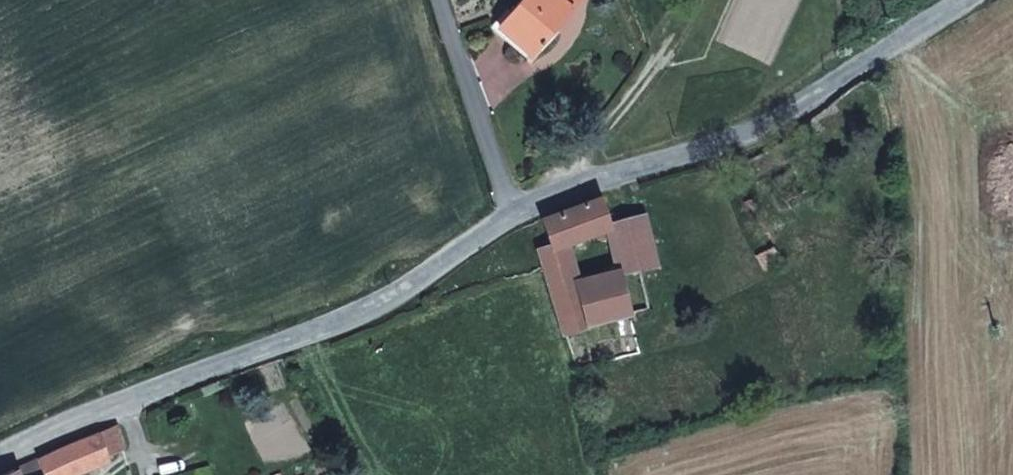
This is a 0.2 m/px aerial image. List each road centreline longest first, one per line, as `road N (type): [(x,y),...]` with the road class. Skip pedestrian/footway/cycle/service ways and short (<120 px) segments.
road 1 (unclassified): [(0,451),(43,422),(389,296),(510,217)]
road 2 (unclassified): [(510,217),(590,179),(737,143),(958,0)]
road 3 (unclassified): [(510,217),(439,0)]

